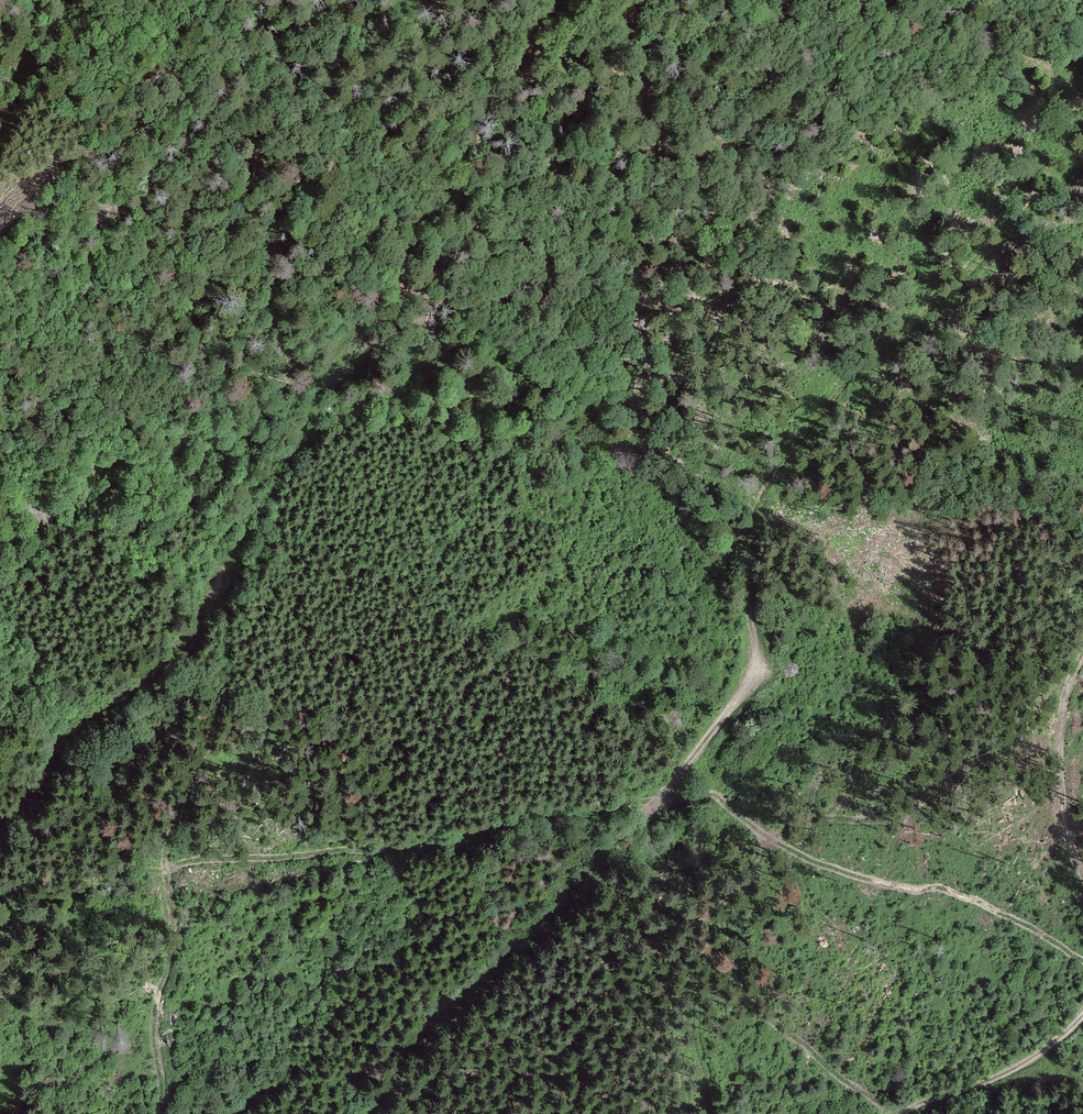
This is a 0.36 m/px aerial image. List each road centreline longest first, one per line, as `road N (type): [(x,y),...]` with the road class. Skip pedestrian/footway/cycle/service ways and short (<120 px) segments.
road 1 (track): [(0,821),(39,789),(65,732),(155,678),(210,610),(261,494),(307,421),(325,367),(390,273),(487,92),(559,0)]
road 2 (track): [(372,1113),(428,1020),(657,800),(749,683),(756,662),(745,541),(761,494),(820,413)]
road 3 (track): [(1082,175),(820,413)]
road 4 (track): [(915,1113),(1030,1061),(1082,1019)]
road 5 (track): [(1082,829),(1067,715),(1082,665)]
road 6 (track): [(0,113),(71,0)]

